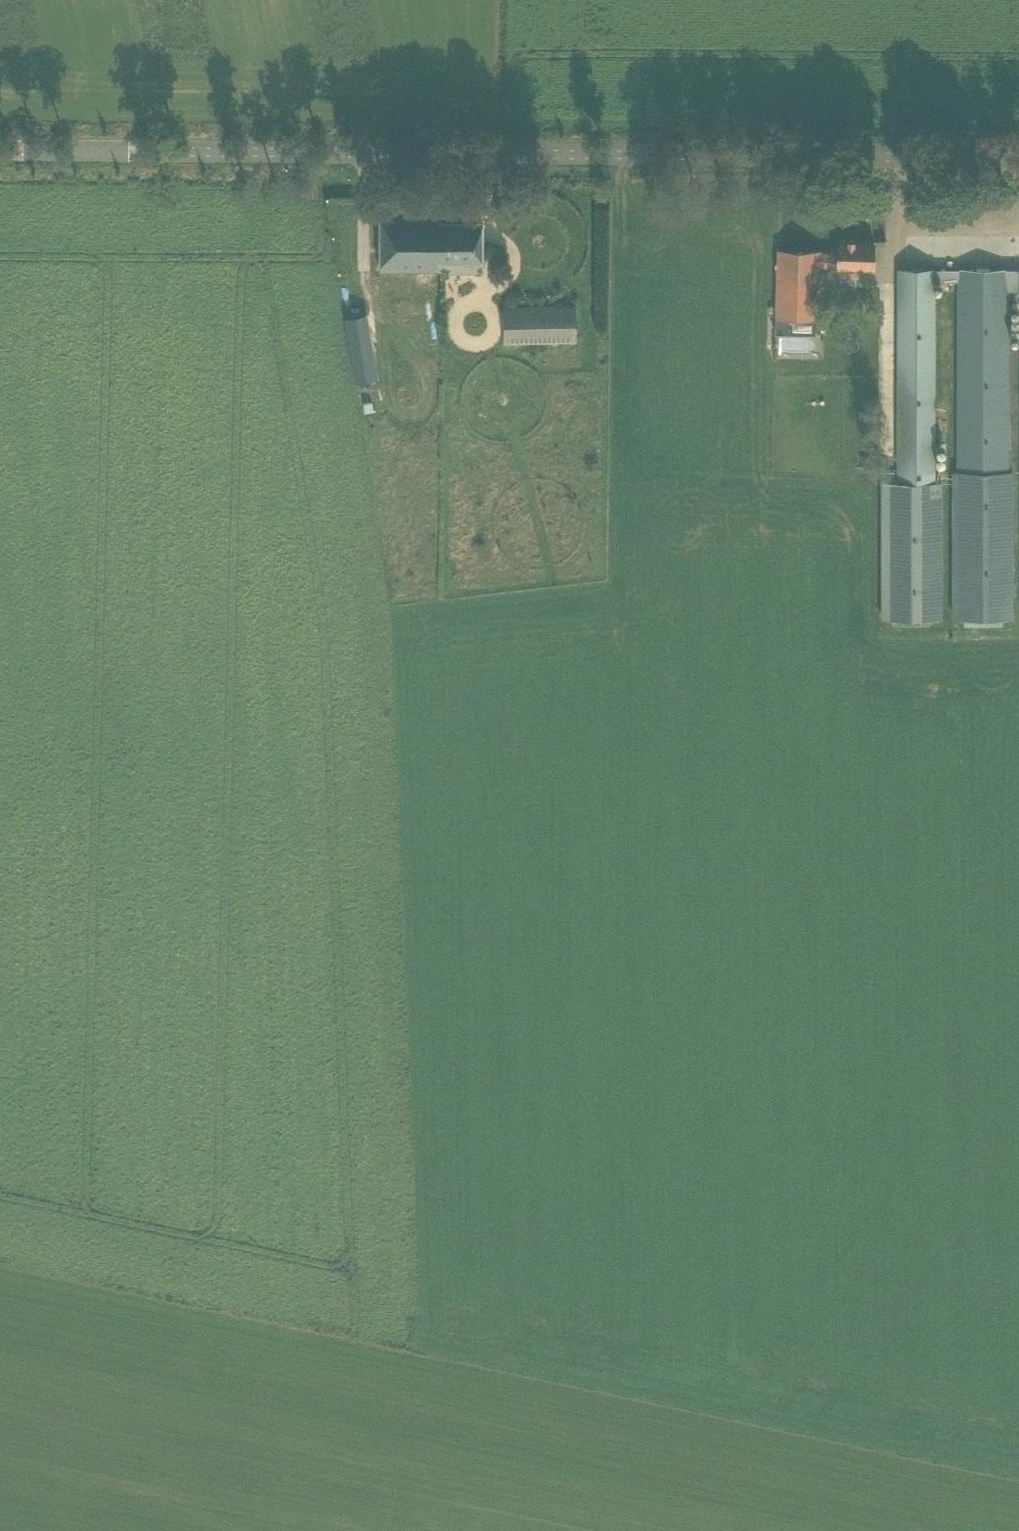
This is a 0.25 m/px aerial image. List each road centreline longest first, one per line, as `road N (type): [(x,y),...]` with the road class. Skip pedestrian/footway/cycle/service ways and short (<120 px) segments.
road 1 (tertiary): [(1018,157),(0,148)]

